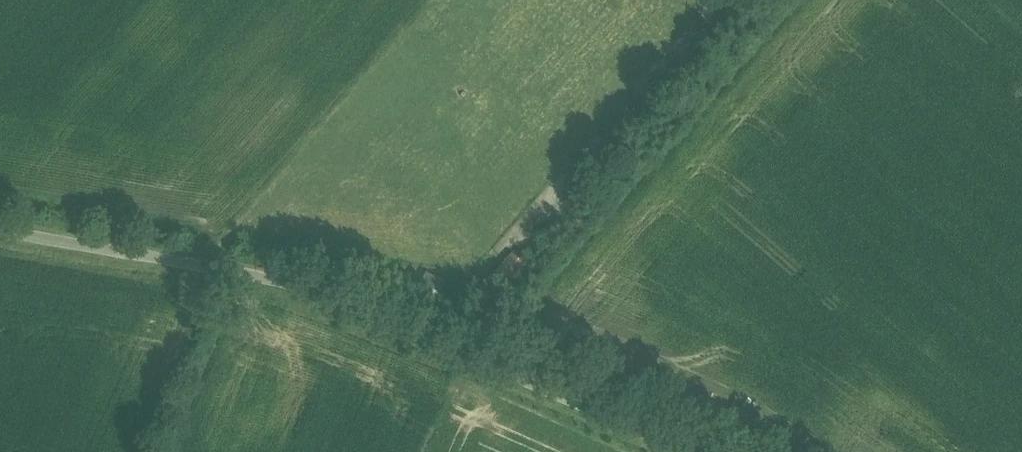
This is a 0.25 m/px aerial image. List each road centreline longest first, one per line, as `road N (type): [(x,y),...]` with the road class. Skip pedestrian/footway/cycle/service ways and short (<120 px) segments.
road 1 (unclassified): [(0,233),(284,284),(677,451)]

